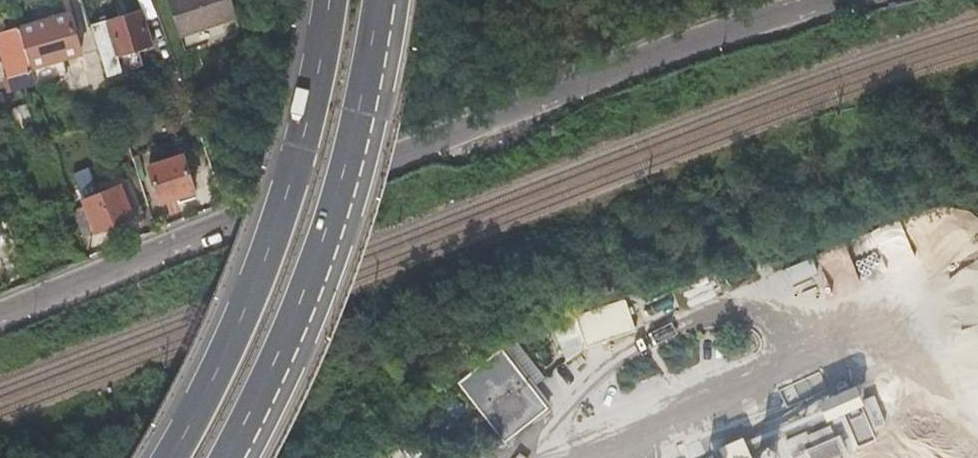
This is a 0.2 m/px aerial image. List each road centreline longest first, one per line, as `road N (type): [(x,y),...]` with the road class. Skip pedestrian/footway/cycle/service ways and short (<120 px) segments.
road 1 (residential): [(822,0),(0,314)]
road 2 (track): [(543,457),(942,275),(977,334)]
road 3 (primary): [(332,0),(275,225),(223,350),(163,457)]
road 4 (primary): [(219,457),(257,392),(331,220),(386,0)]

